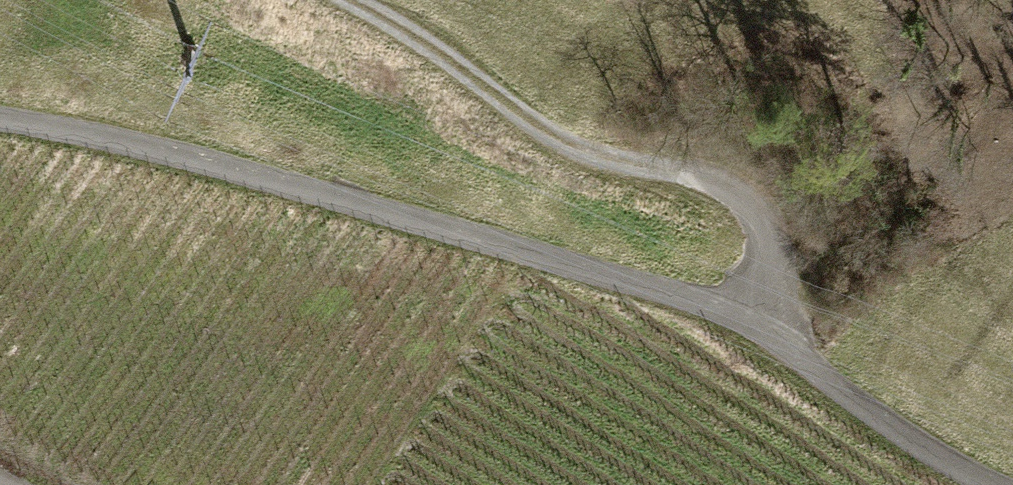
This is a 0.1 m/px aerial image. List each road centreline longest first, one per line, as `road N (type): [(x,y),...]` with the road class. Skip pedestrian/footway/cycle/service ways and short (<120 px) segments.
road 1 (track): [(0,125),(273,182),(761,316),(923,452),(1007,484)]
road 2 (track): [(337,0),(449,62),(574,156),(715,184),(771,232),(761,316)]

